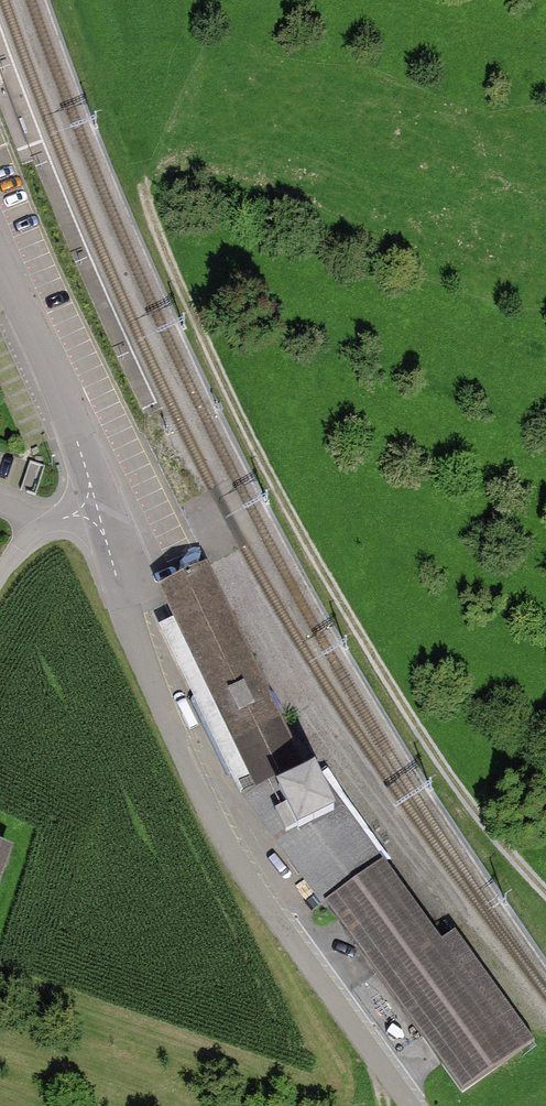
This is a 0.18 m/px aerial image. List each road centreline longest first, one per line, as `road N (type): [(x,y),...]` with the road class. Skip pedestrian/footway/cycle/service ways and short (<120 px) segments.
road 1 (track): [(545,895),(451,778),(364,644),(278,490),(180,287),(147,194),(197,0)]
road 2 (residential): [(412,1105),(241,868),(196,778),(129,619),(85,455),(0,269)]

